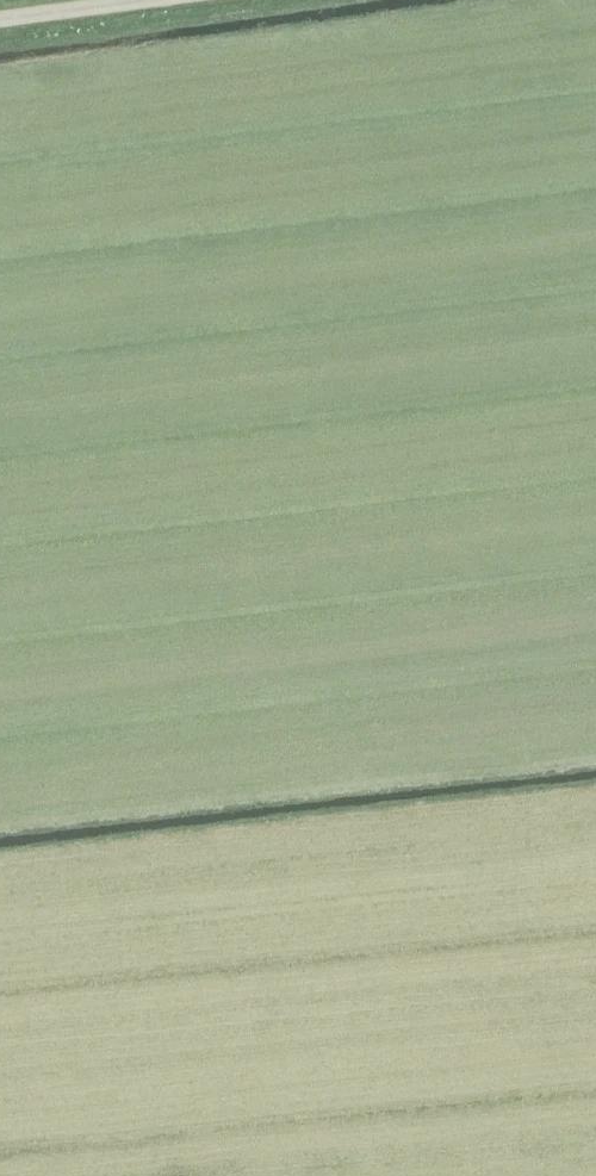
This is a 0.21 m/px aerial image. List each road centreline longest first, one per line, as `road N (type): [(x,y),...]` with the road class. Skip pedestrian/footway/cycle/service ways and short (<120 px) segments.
road 1 (unclassified): [(178,0),(0,24)]

